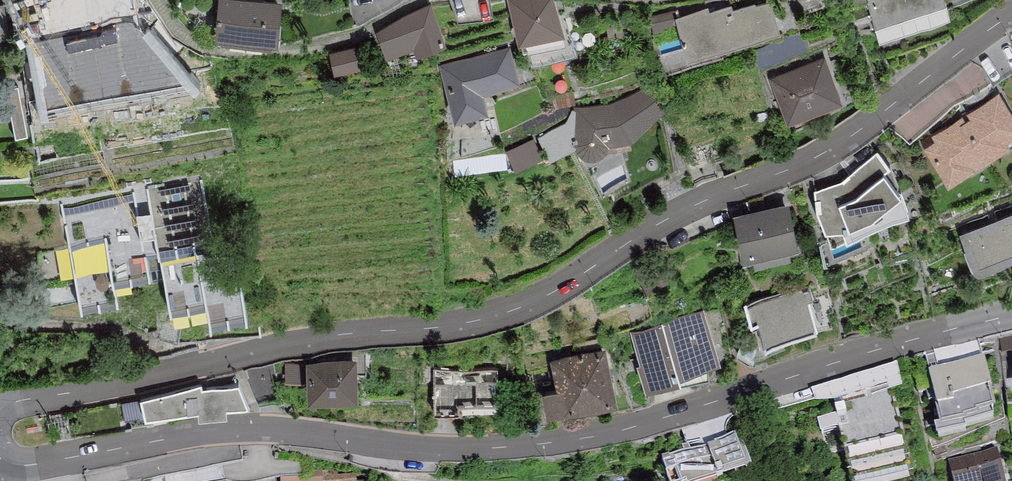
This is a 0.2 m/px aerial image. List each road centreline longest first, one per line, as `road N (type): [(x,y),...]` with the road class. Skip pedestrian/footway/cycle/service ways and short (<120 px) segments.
road 1 (secondary): [(0,410),(328,334),(439,327),(505,314),(586,273),(681,208),(822,154),(1011,11)]
road 2 (secondary): [(1011,315),(615,433),(468,452),(232,431),(30,466),(0,458)]

